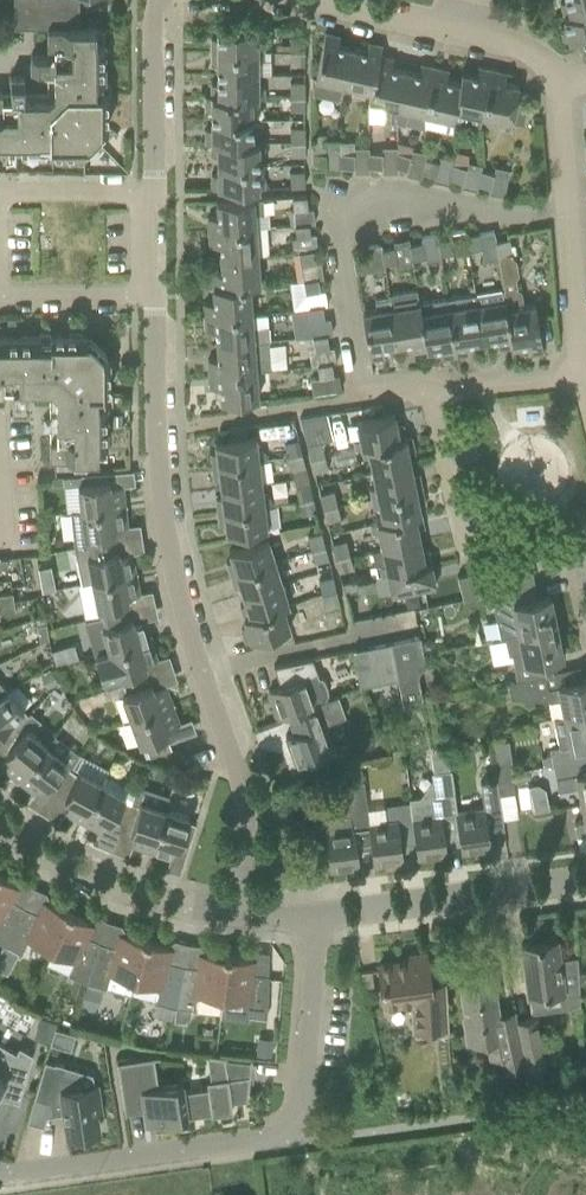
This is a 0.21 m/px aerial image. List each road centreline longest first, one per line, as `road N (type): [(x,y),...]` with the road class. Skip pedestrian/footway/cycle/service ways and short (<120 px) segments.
road 1 (residential): [(315,921),(297,1122),(284,1132),(0,1170)]
road 2 (residential): [(154,295),(18,292),(3,280),(5,198),(21,183),(153,184)]
road 3 (residential): [(199,672),(164,529),(154,295)]
road 4 (residential): [(585,369),(563,210),(568,82)]
road 5 (residential): [(315,921),(585,879)]
road 6 (residential): [(0,822),(158,902),(238,912)]
road 7 (residential): [(238,912),(247,815),(199,672)]
road 8 (residential): [(191,426),(426,388)]
road 9 (unclassified): [(199,672),(418,621)]
road 10 (residential): [(153,184),(155,0)]
road 11 (residential): [(468,564),(426,388)]
road 12 (residential): [(426,388),(585,375)]
road 13 (residential): [(473,39),(323,0)]

